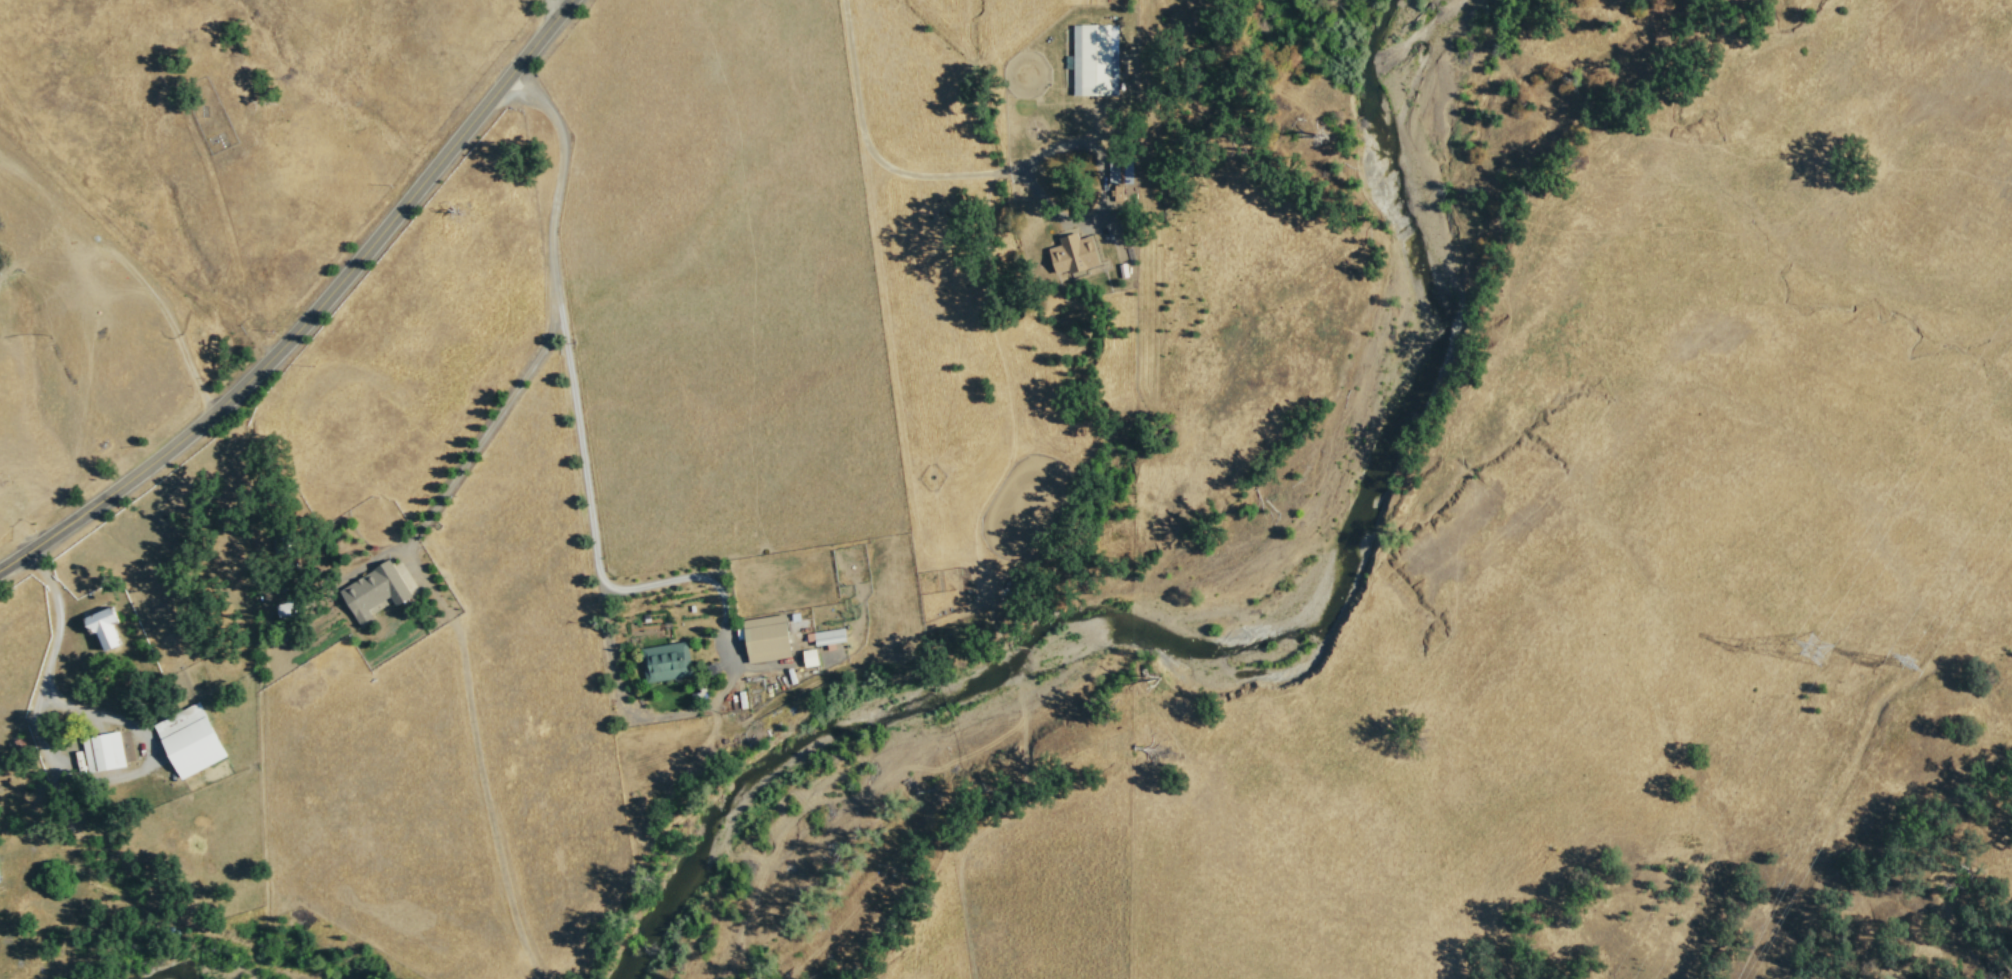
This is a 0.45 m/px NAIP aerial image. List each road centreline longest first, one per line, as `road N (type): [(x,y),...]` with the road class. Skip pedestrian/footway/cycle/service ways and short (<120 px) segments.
road 1 (track): [(844,0),(918,528),(984,600),(1021,690),(1019,811),(978,841),(958,872),(973,978)]
road 2 (tertiary): [(0,564),(145,464),(265,360),(569,0)]

